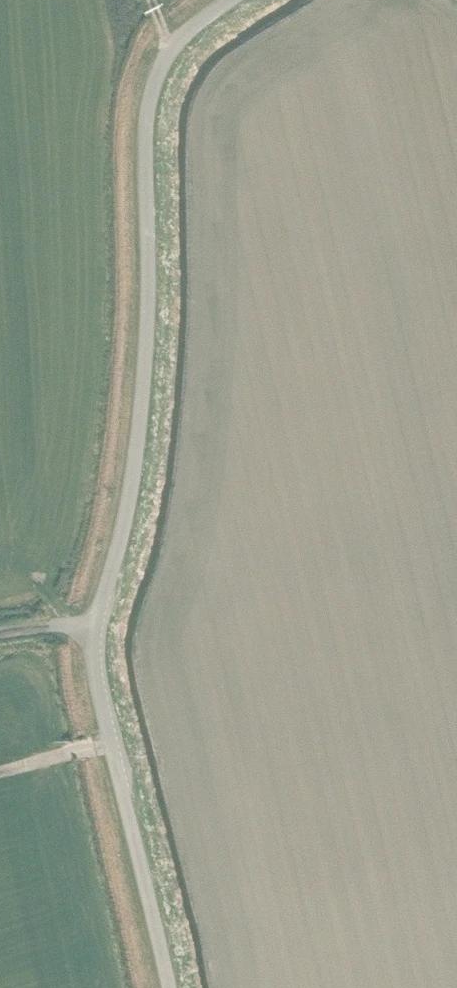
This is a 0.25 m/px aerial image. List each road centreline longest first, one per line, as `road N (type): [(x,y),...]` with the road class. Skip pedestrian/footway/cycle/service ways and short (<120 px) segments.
road 1 (unclassified): [(168,987),(92,661),(139,435),(149,100),(170,50),(231,0)]

